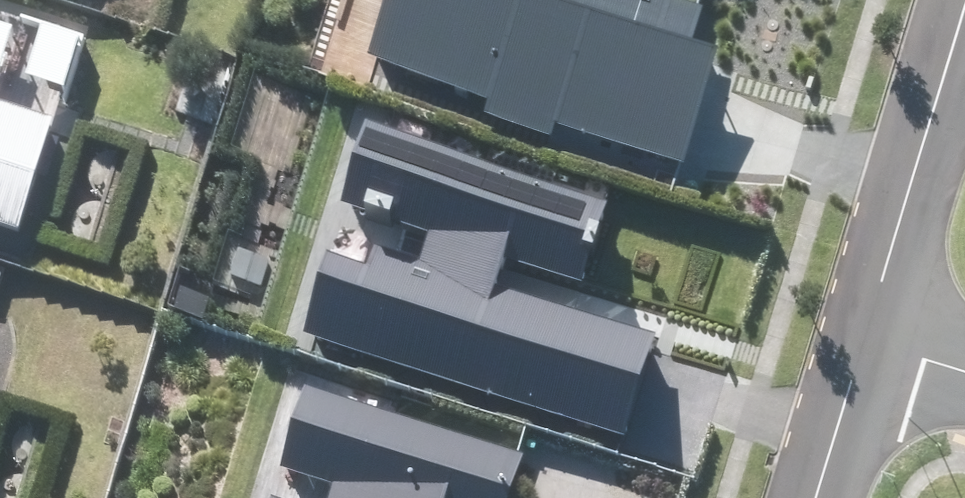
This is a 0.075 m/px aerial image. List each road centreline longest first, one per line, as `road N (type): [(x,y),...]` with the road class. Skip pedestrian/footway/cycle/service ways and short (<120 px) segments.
road 1 (residential): [(870,316),(964,5)]
road 2 (residential): [(814,497),(870,316)]

